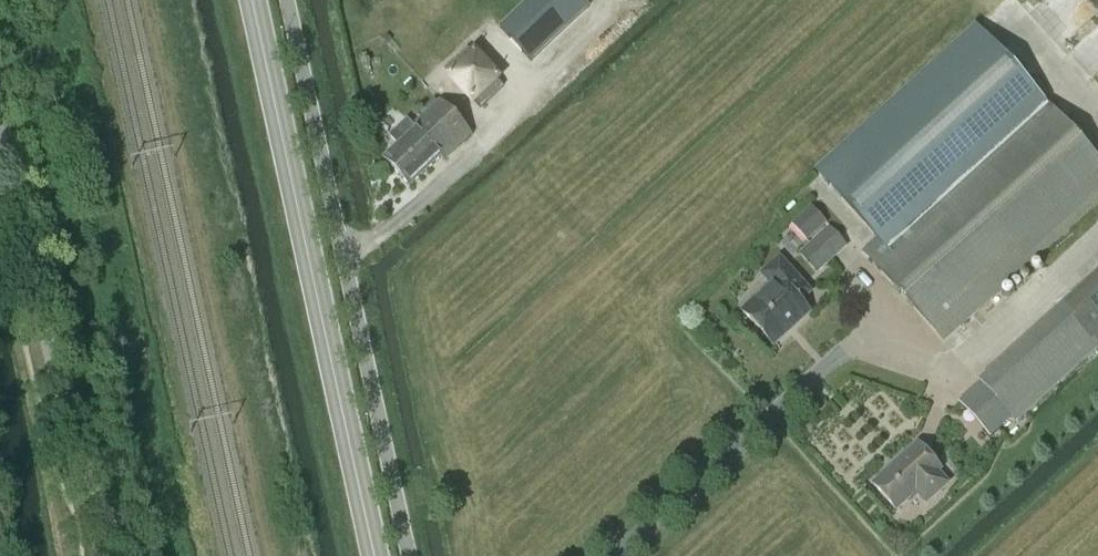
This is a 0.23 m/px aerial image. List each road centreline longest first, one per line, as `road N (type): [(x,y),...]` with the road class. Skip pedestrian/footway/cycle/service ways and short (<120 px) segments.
road 1 (track): [(608,555),(845,347),(940,364),(963,353),(1097,229)]
road 2 (tertiary): [(373,555),(249,0)]
road 3 (unclassified): [(409,555),(288,0)]
road 4 (unclassified): [(122,555),(63,409),(0,132)]
road 5 (track): [(1097,119),(1000,13)]

